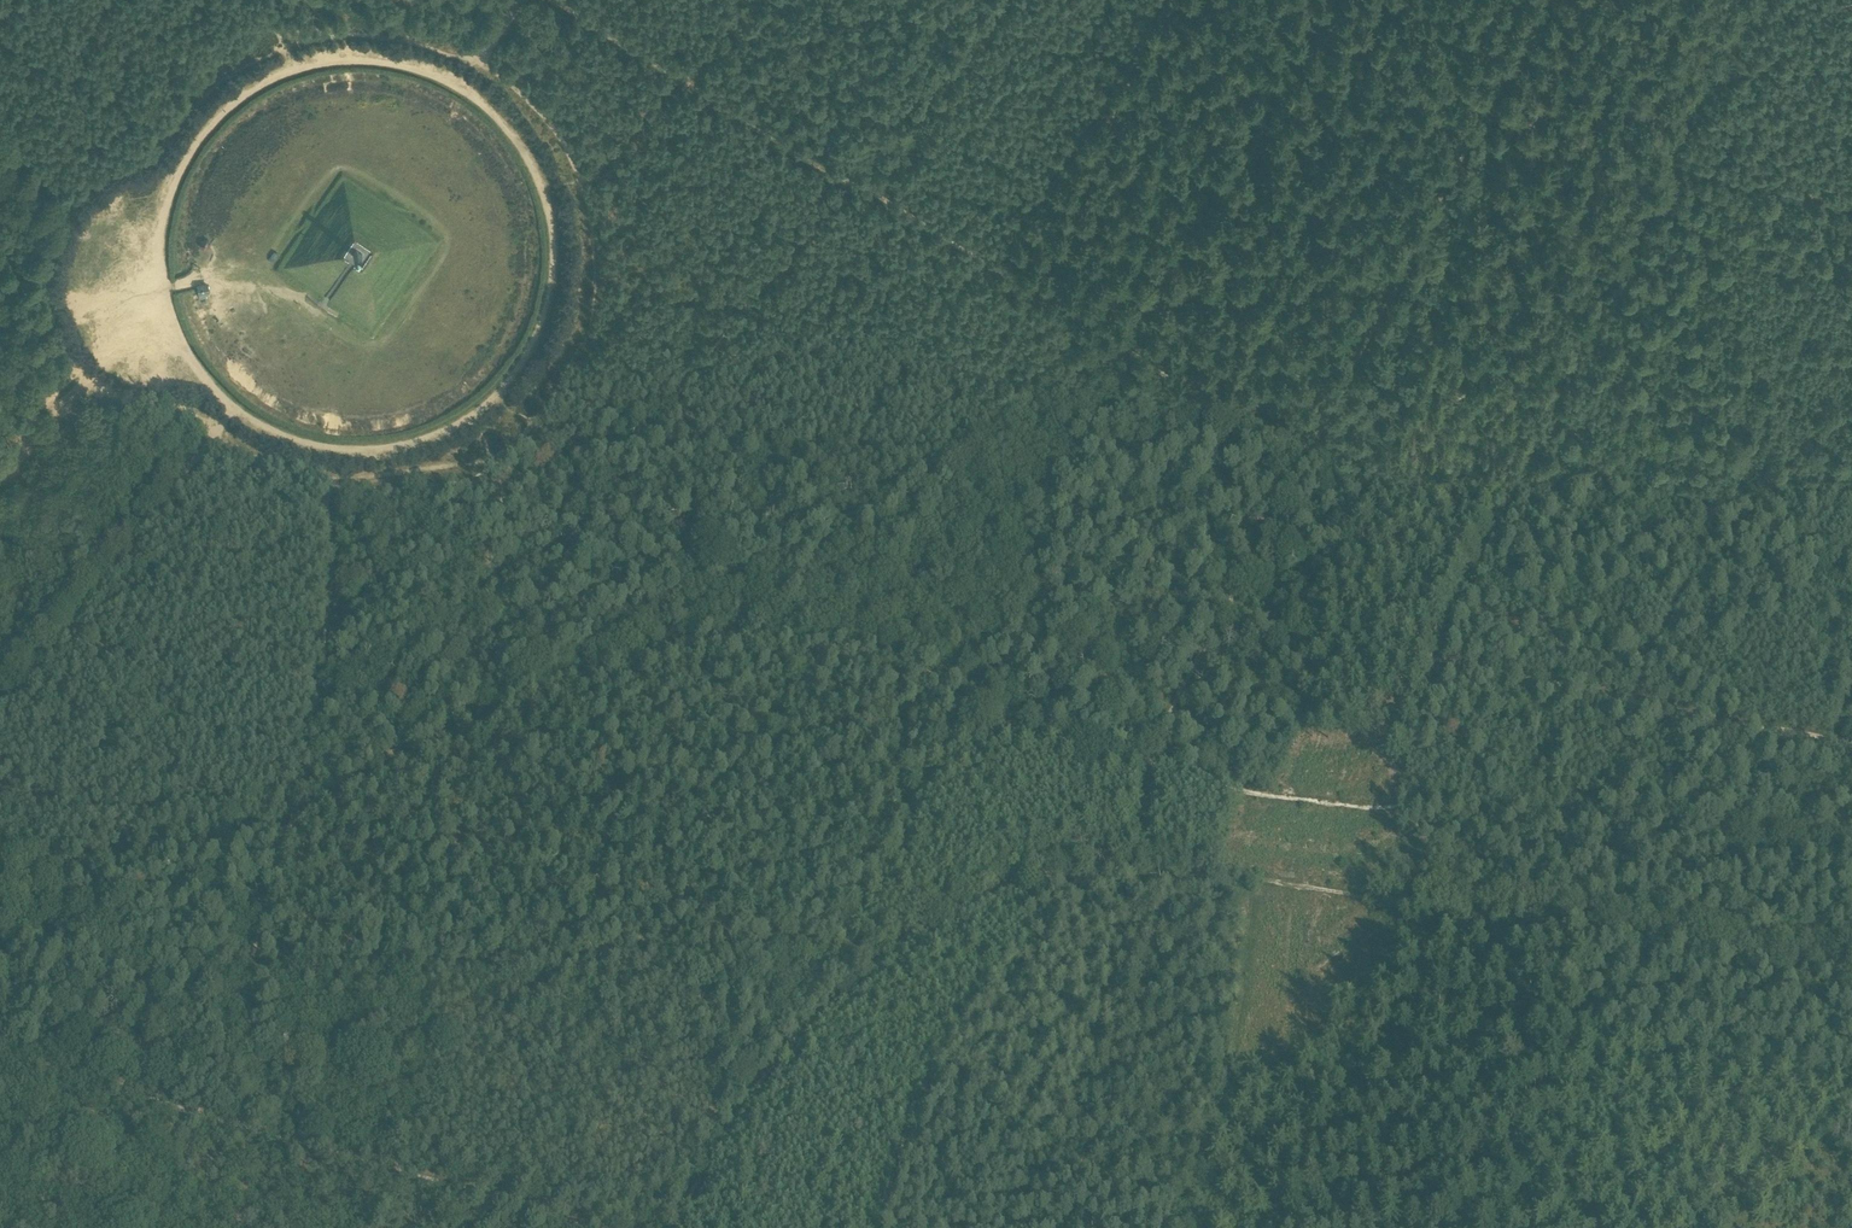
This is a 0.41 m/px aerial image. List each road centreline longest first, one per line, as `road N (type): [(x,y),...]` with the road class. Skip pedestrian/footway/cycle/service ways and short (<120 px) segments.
road 1 (track): [(460,85),(505,122),(533,163),(555,262),(535,343),(513,382),(472,419),(386,449),(292,442),(250,422),(198,371),(178,338),(165,289)]
road 2 (track): [(587,1227),(348,1155),(0,1069)]
road 3 (track): [(786,1053),(863,969),(990,893),(1078,867),(1282,882)]
road 4 (track): [(347,452),(353,628),(302,839),(242,978)]
road 5 (track): [(460,85),(374,57),(323,60),(272,76),(227,105),(174,177),(159,245),(165,289)]
road 6 (track): [(552,0),(841,182)]
road 7 (track): [(1058,314),(1303,460)]
road 8 (track): [(1131,867),(1142,781),(1232,610)]
road 9 (track): [(786,1053),(911,1086),(881,1227)]
road 10 (track): [(165,289),(0,472)]
road 11 (track): [(860,192),(1001,0)]
road 12 (track): [(1459,661),(1232,610)]
road 13 (track): [(1386,308),(1496,116)]
road 14 (track): [(674,1227),(728,1123),(786,1053)]
road 15 (track): [(1459,661),(1659,704)]
road 16 (track): [(1659,704),(1851,743)]
road 17 (track): [(1303,460),(1386,308)]
road 18 (track): [(1232,610),(1303,460)]
road 19 (track): [(860,192),(994,275)]
road 20 (track): [(62,209),(165,289)]

